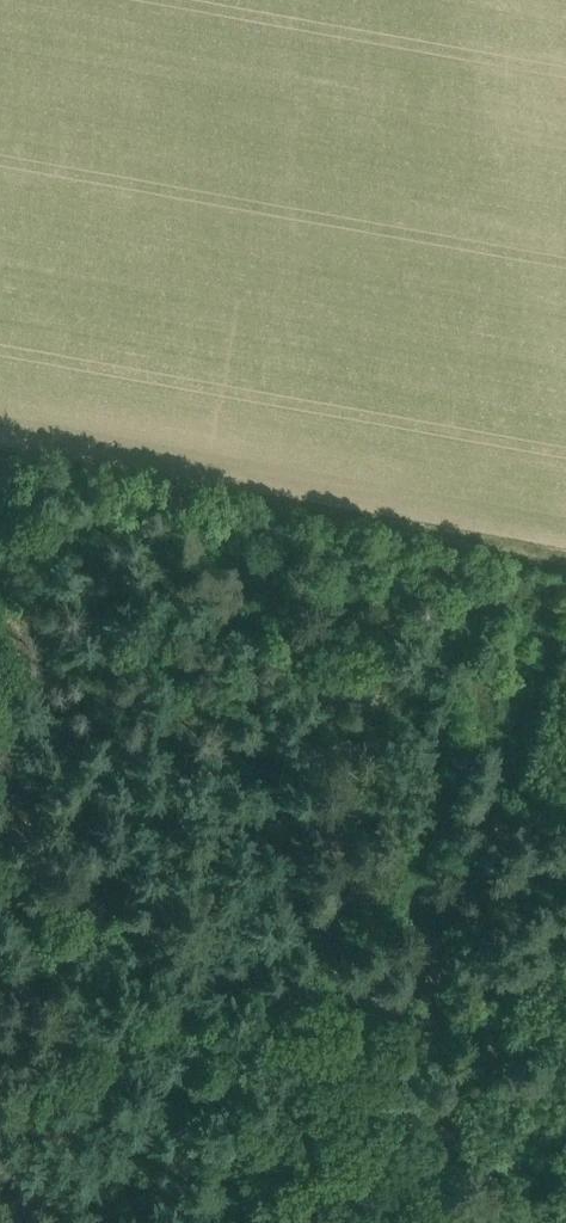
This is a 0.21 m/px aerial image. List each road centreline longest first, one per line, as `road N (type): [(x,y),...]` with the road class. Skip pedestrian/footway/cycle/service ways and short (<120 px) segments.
road 1 (track): [(0,459),(565,560)]

